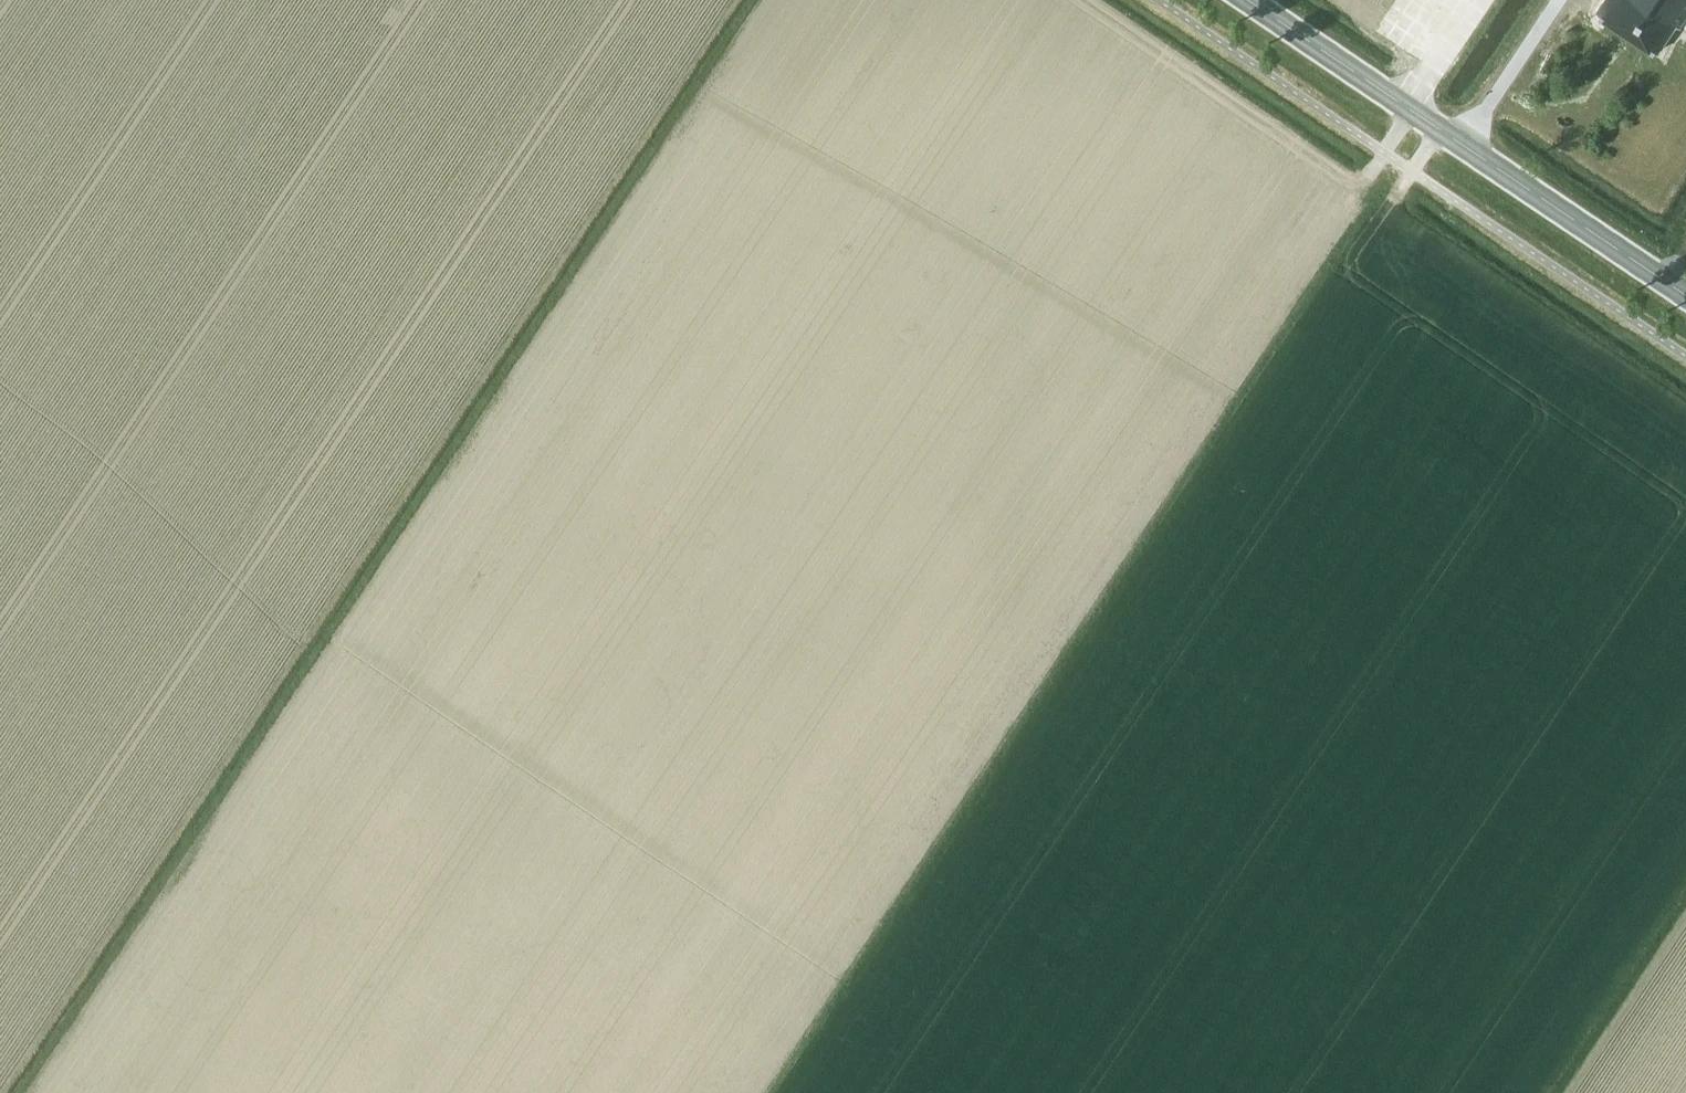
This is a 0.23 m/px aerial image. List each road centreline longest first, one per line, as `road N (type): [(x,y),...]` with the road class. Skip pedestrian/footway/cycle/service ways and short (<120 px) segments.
road 1 (primary): [(1685,297),(1246,0)]

